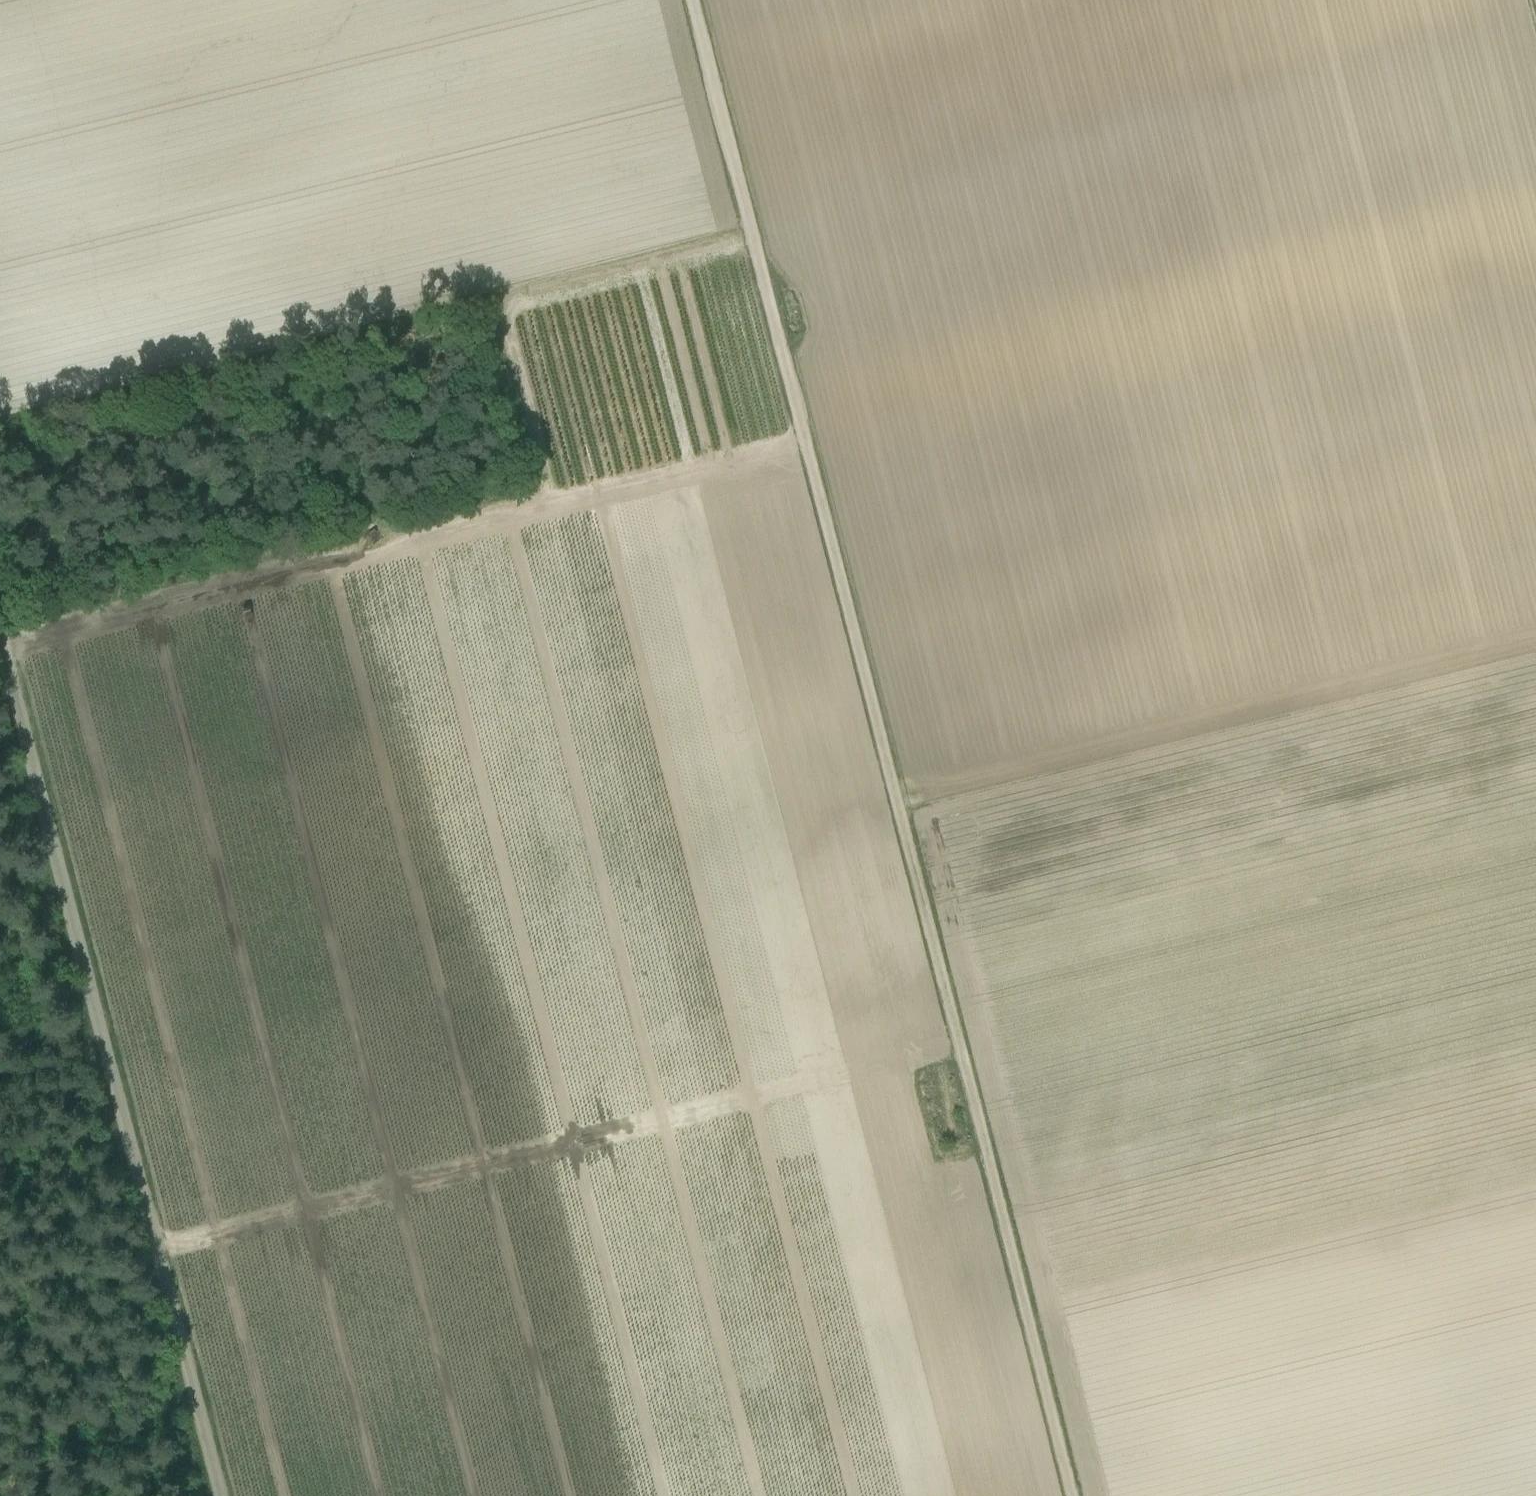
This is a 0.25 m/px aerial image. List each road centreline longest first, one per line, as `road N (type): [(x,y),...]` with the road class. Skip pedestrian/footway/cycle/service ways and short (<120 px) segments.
road 1 (track): [(1073,1495),(695,0)]
road 2 (unclassified): [(220,1495),(0,630)]

